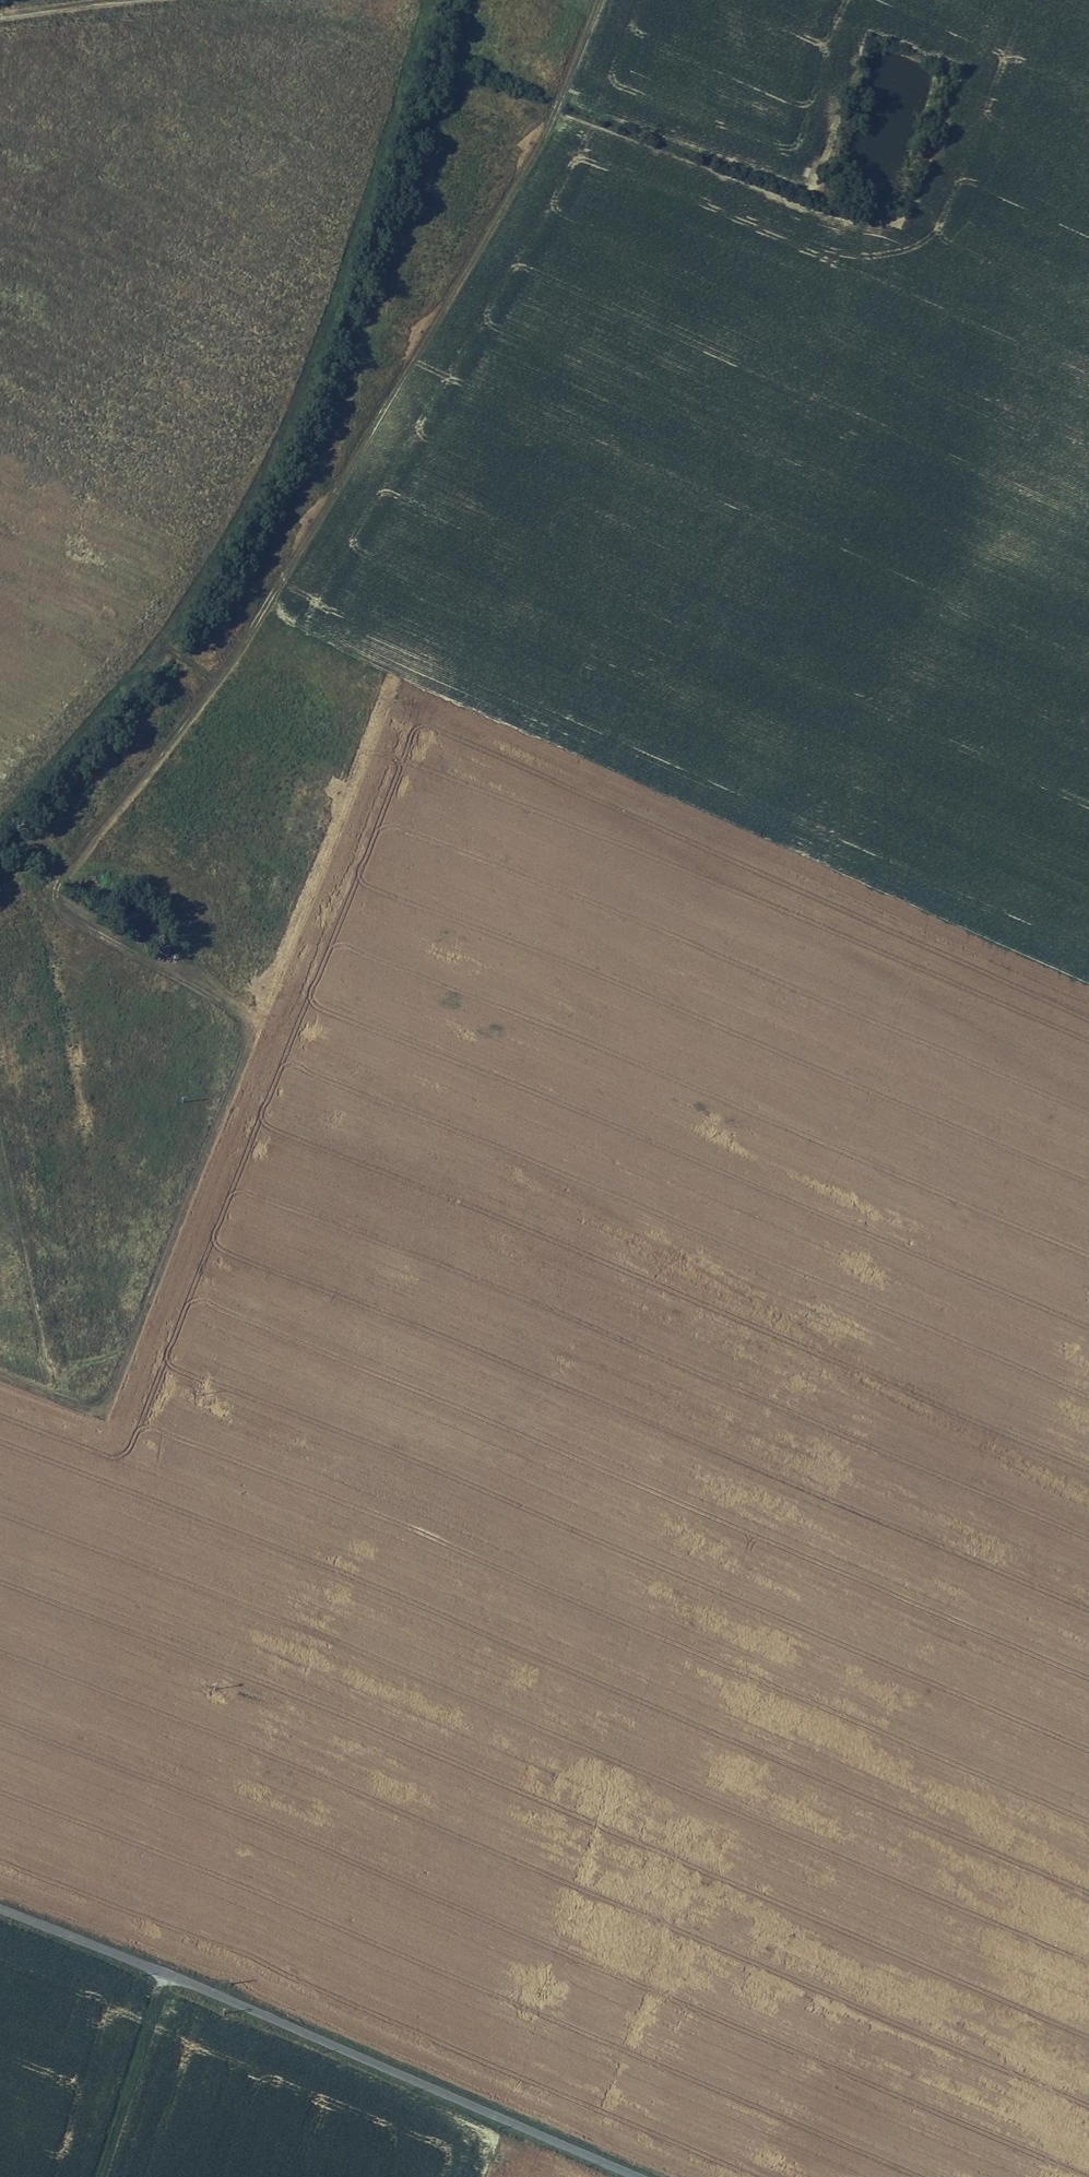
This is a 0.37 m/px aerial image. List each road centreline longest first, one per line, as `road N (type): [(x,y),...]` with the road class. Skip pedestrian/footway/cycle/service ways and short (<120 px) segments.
road 1 (unclassified): [(646,2176),(0,1906)]

